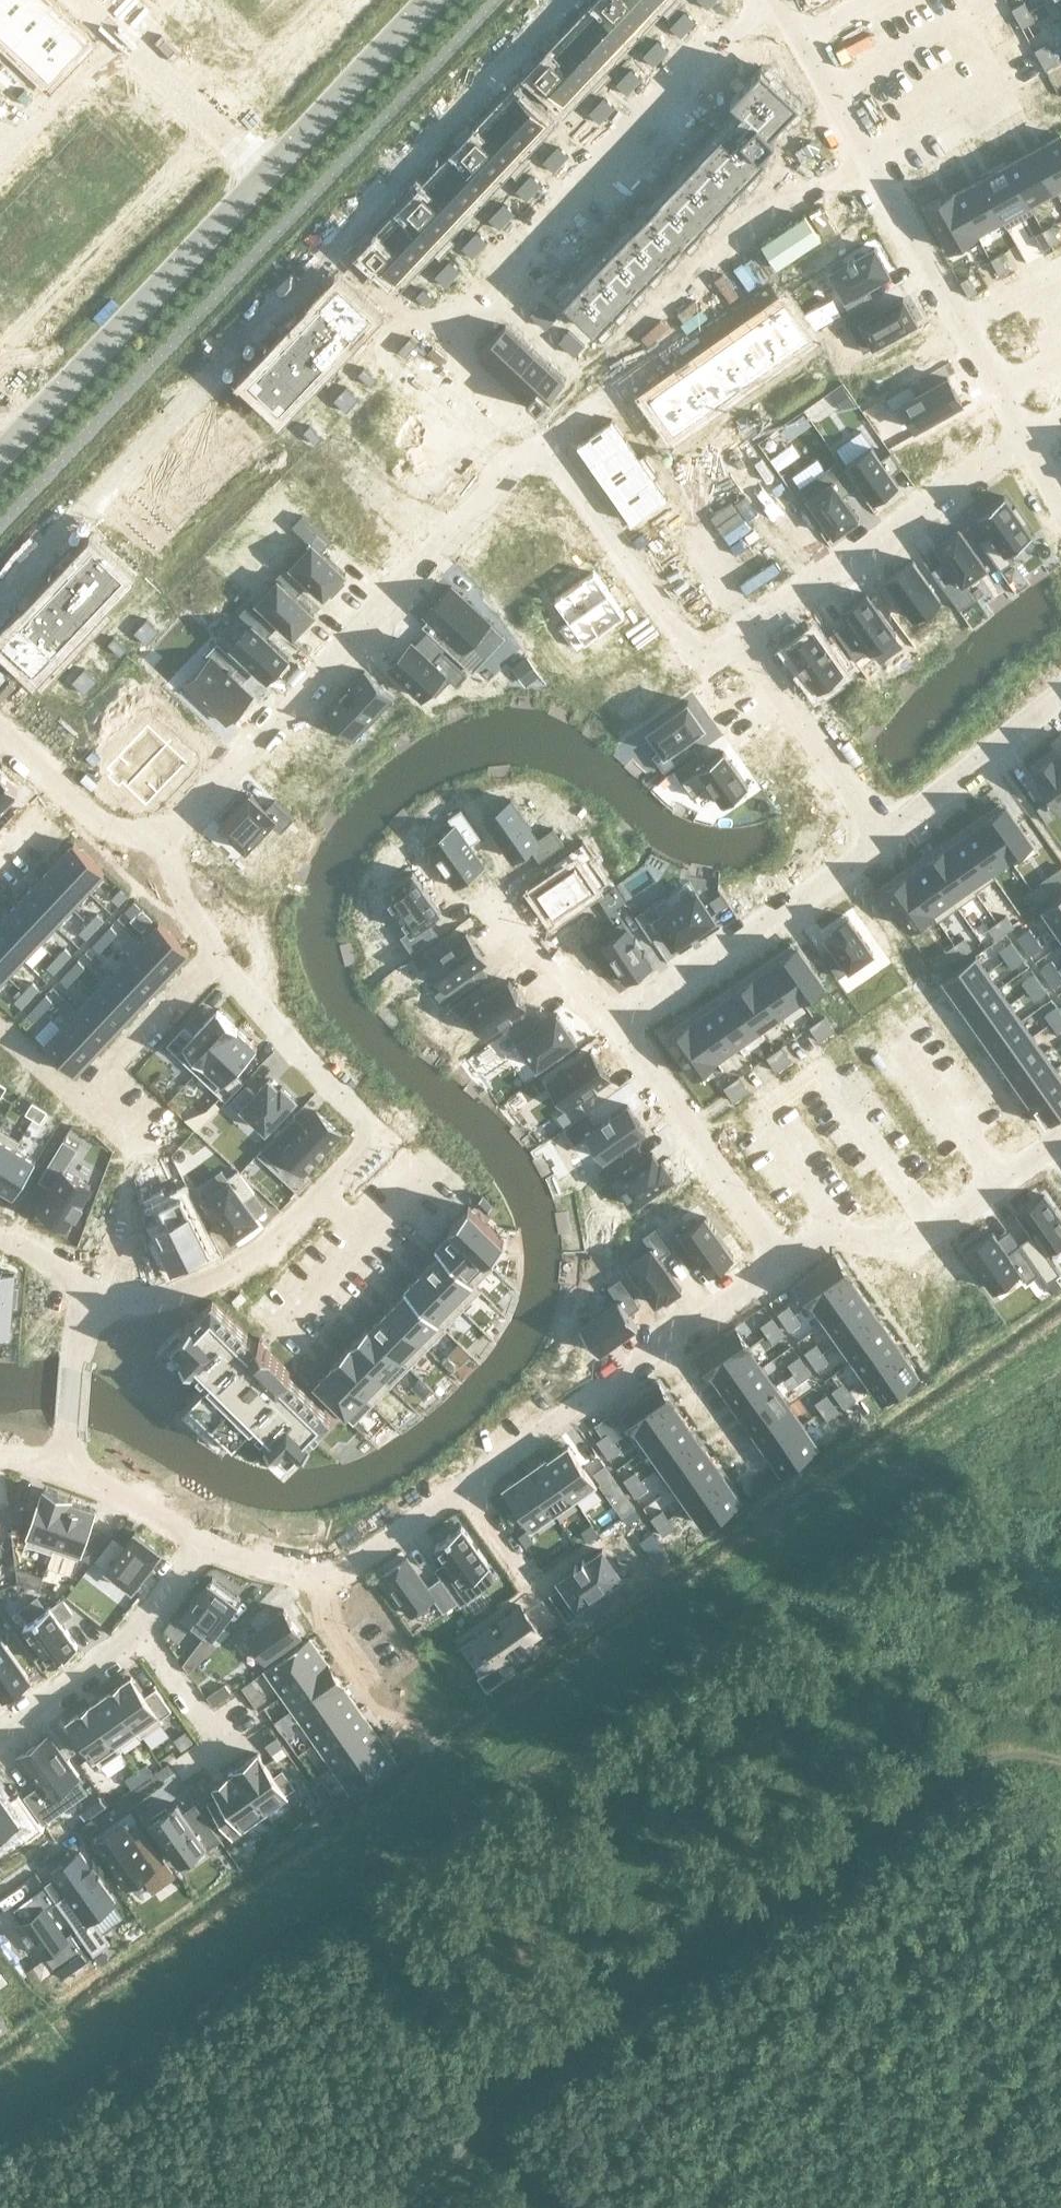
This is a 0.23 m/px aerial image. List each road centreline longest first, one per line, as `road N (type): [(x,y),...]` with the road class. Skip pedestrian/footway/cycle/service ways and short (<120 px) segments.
road 1 (track): [(1060,1763),(994,1749),(510,2090),(462,2159),(388,2207)]
road 2 (tertiary): [(0,537),(162,363),(255,291),(522,0)]
road 3 (residential): [(221,961),(342,1086),(366,1119),(367,1145),(254,1258),(175,1298),(120,1304),(83,1294)]
road 4 (residential): [(156,841),(184,826),(221,773),(550,451)]
road 5 (residential): [(610,1021),(849,864),(1060,699)]
road 6 (residential): [(324,1580),(355,1568),(775,1268)]
road 7 (residential): [(550,451),(855,140)]
road 8 (residential): [(1028,445),(706,657)]
road 9 (residential): [(1028,445),(855,140)]
road 10 (tertiary): [(468,0),(235,248)]
road 11 (residential): [(0,1019),(79,1092),(98,1093),(221,961)]
road 12 (residential): [(775,1268),(610,1021)]
road 13 (residential): [(0,1743),(131,1651),(207,1549)]
road 14 (residential): [(706,657),(550,451)]
road 15 (track): [(510,2090),(370,1881)]
road 16 (residential): [(999,1183),(921,1234),(894,1243),(839,1232),(775,1268)]
road 17 (tertiary): [(421,0),(259,169)]
road 18 (residential): [(999,1183),(887,1016)]
road 19 (residential): [(0,728),(105,826),(156,841)]
road 20 (residential): [(83,1294),(59,1476)]
road 21 (residential): [(211,122),(82,0)]
road 22 (tertiary): [(118,330),(0,455)]
road 23 (residential): [(610,1021),(494,902)]
road 24 (residential): [(59,1476),(97,1488),(207,1549)]
road 25 (tertiary): [(235,248),(203,279),(118,330)]
road 26 (tertiary): [(210,222),(118,330)]
road 27 (residential): [(156,841),(221,961)]
road 28 (residential): [(780,764),(706,657)]
road 29 (residential): [(207,1549),(253,1569),(324,1580)]

